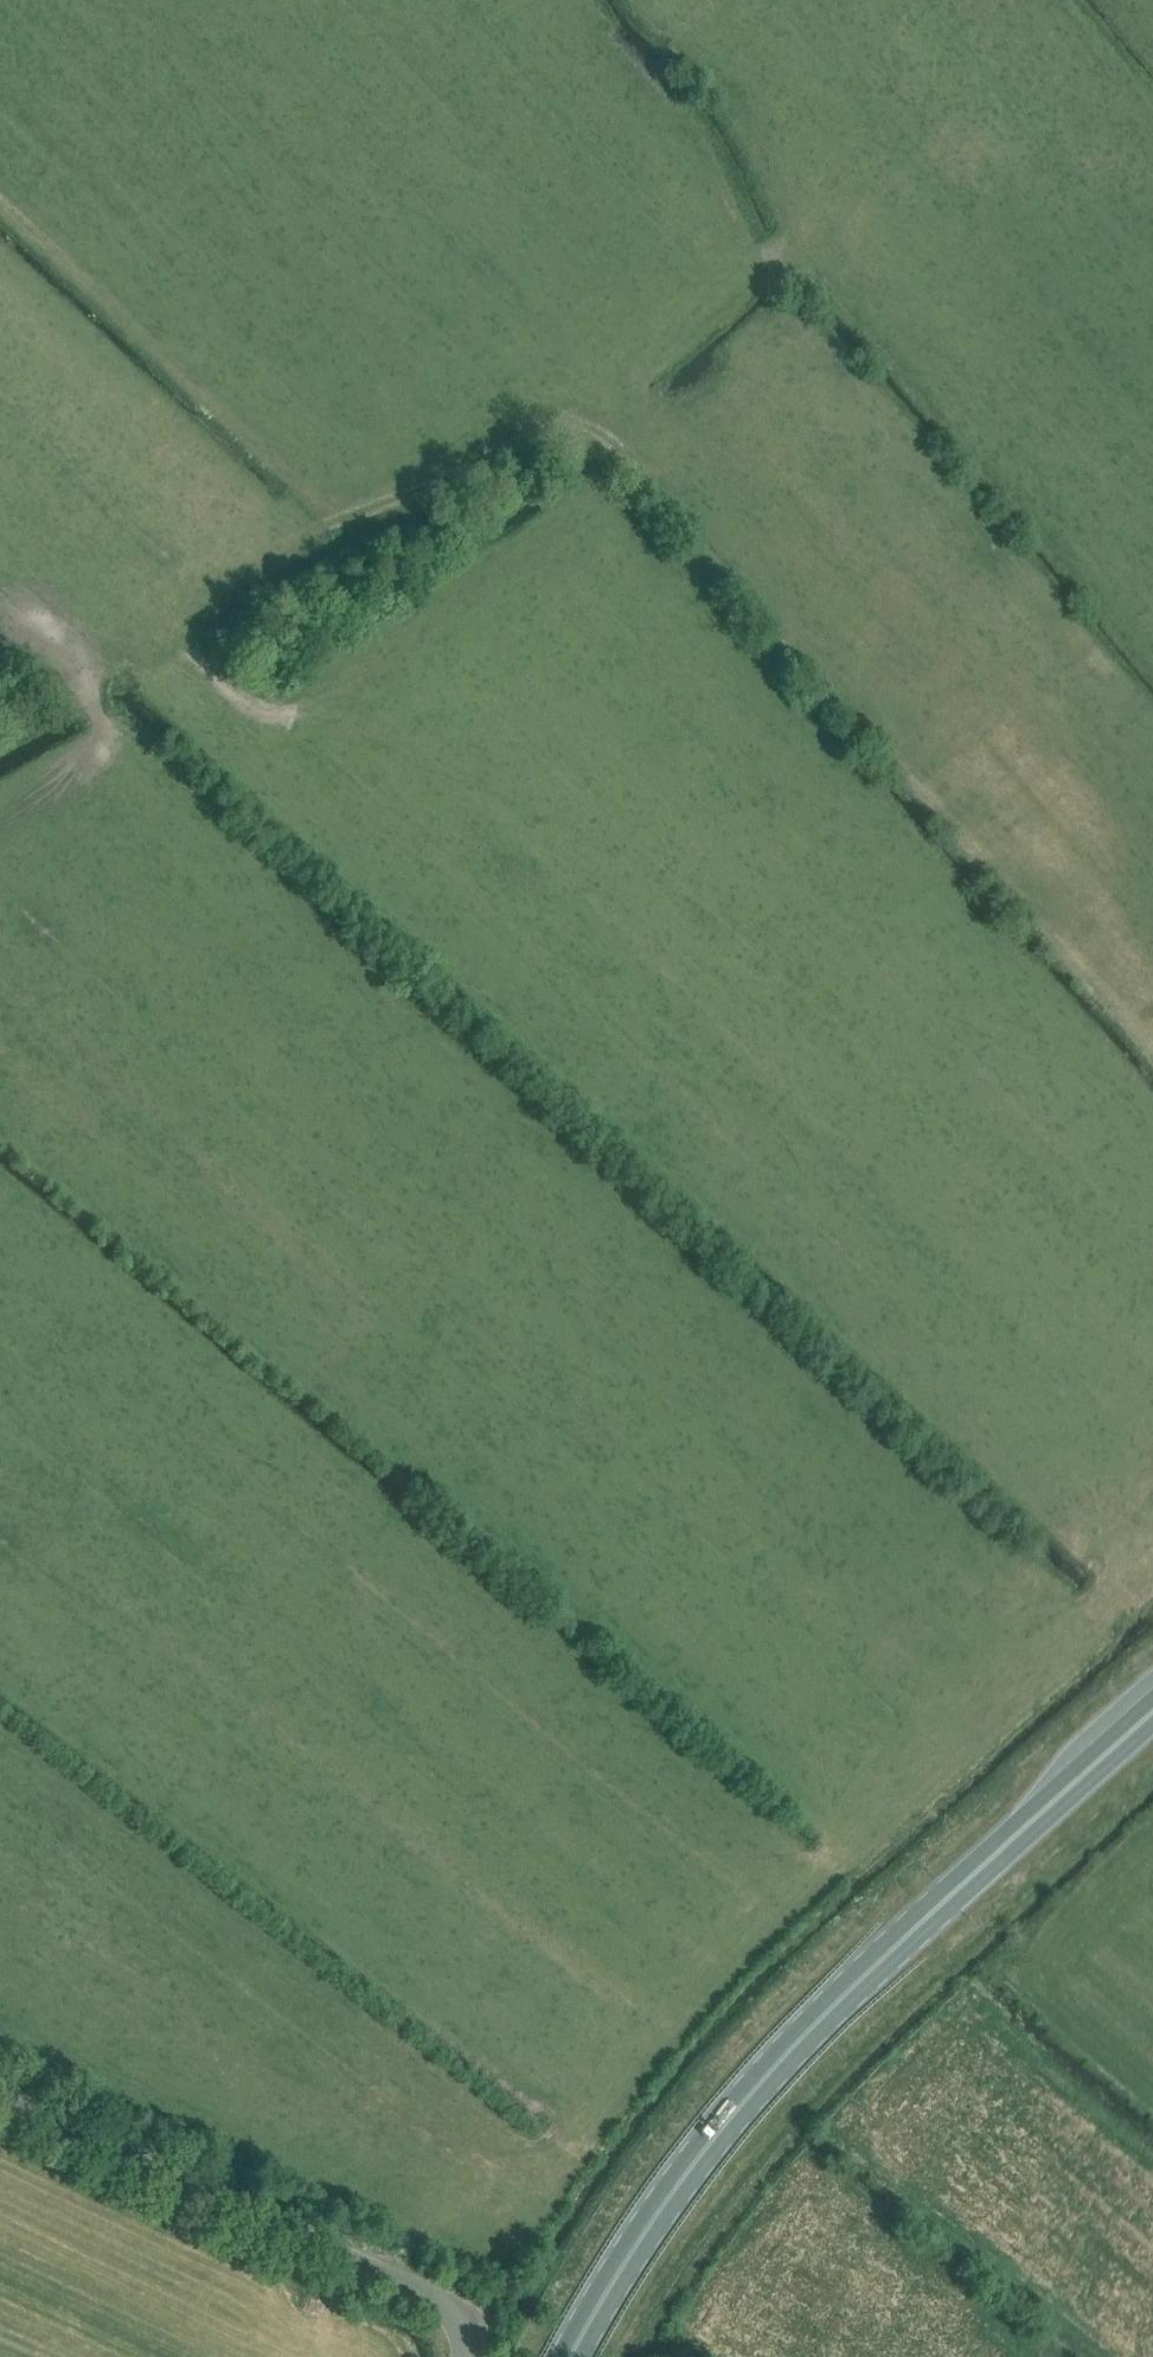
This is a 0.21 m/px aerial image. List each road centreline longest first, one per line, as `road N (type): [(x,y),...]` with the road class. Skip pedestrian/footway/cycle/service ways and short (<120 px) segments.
road 1 (trunk): [(567,2356),(709,2145),(801,2039),(1152,1712)]
road 2 (unclassified): [(465,2356),(460,2327),(424,2290),(0,2095)]

